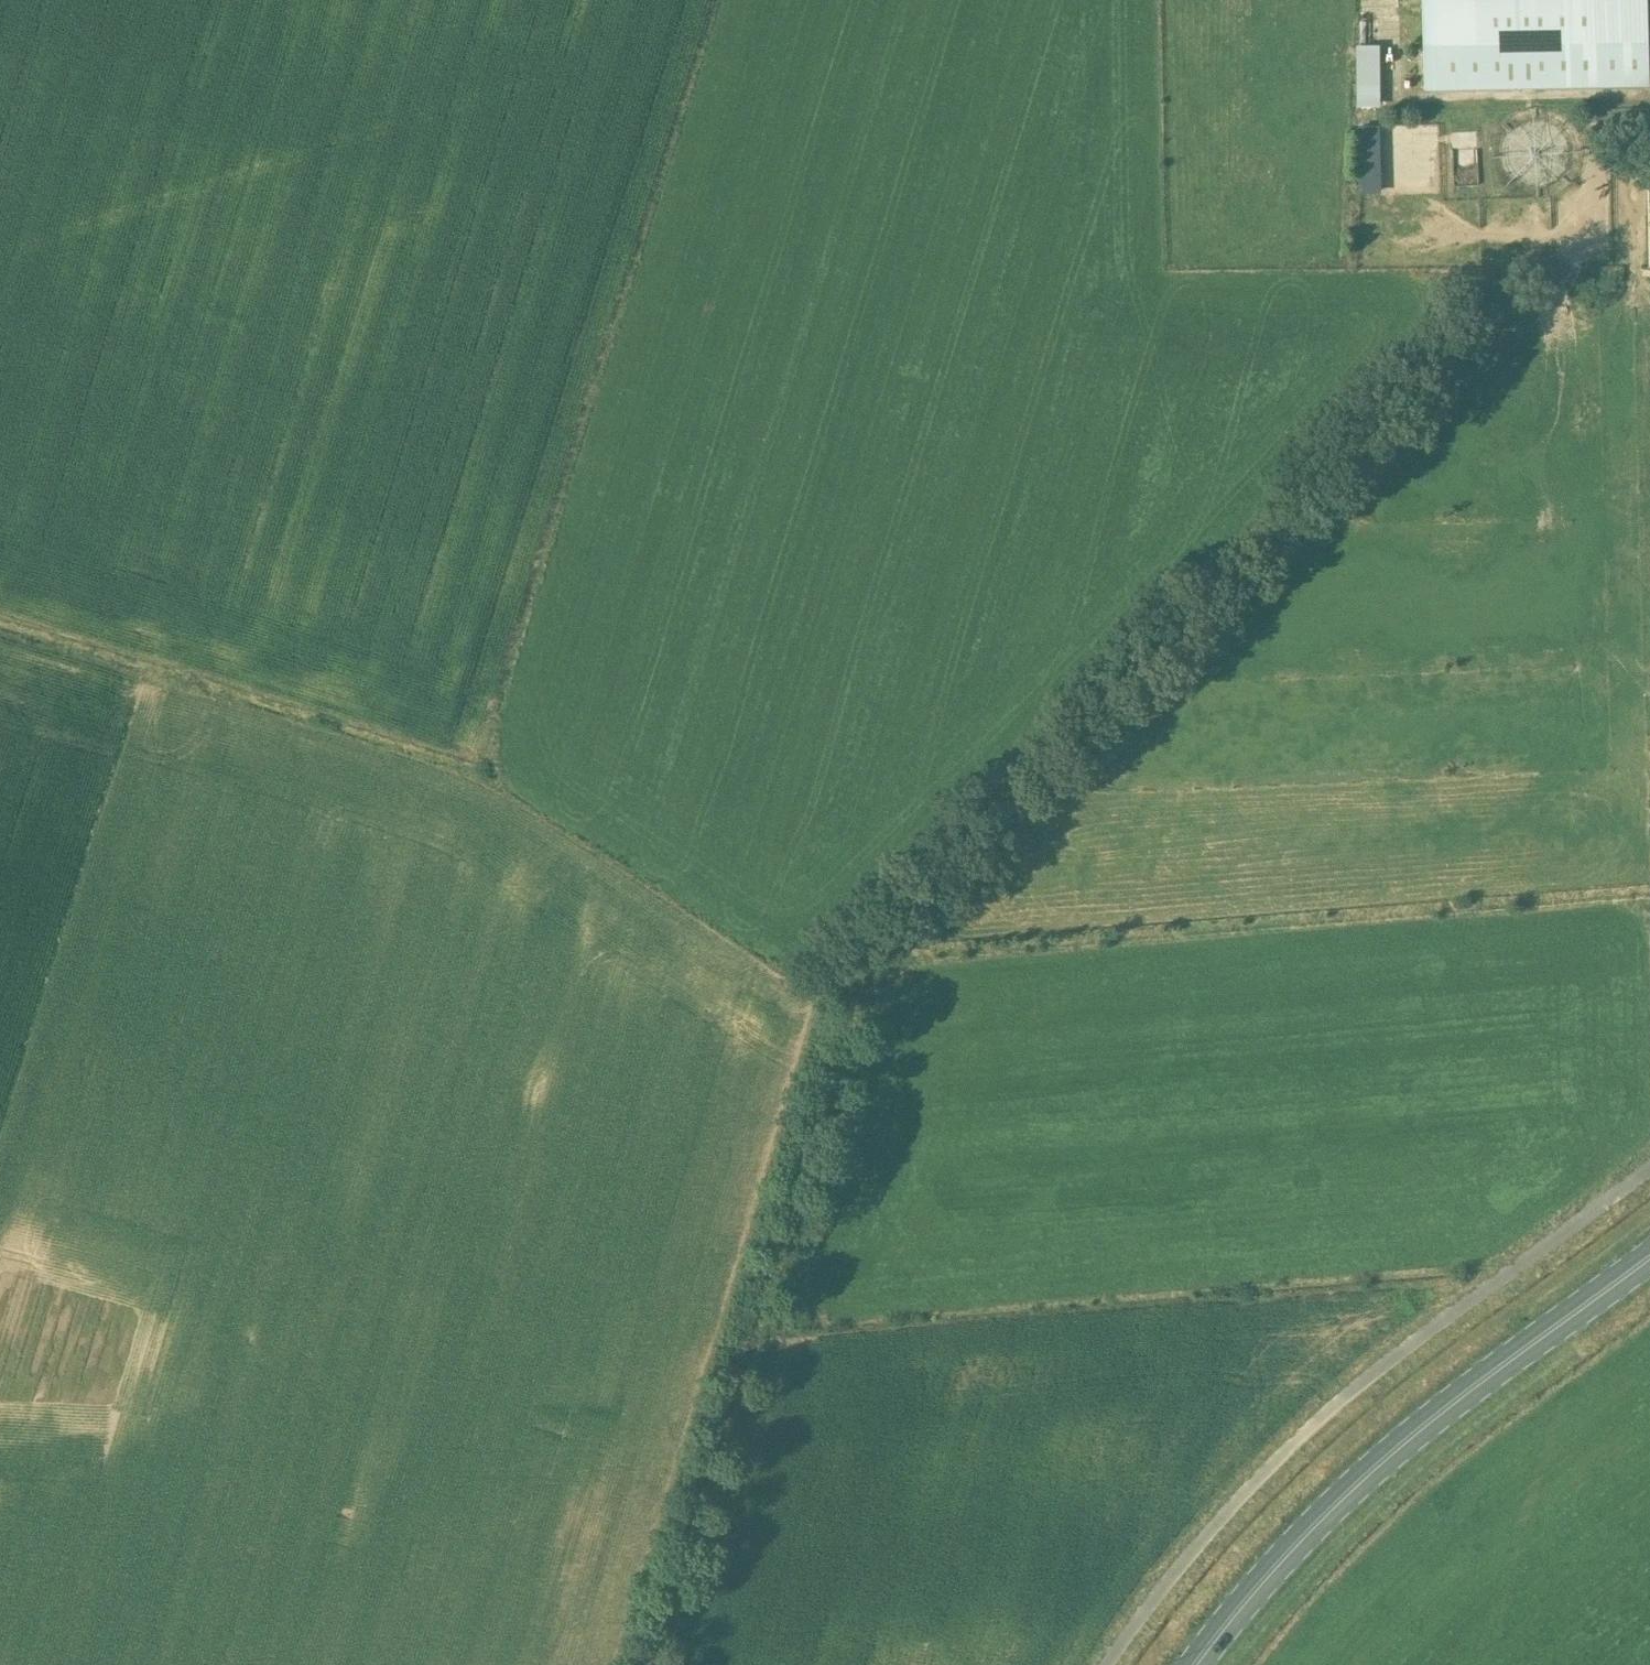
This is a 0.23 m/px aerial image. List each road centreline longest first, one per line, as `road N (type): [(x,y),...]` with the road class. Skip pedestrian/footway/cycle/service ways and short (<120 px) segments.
road 1 (unclassified): [(1103,1664),(1174,1570),(1309,1427),(1649,1168)]
road 2 (primary): [(1196,1664),(1250,1594),(1415,1432),(1649,1257)]

